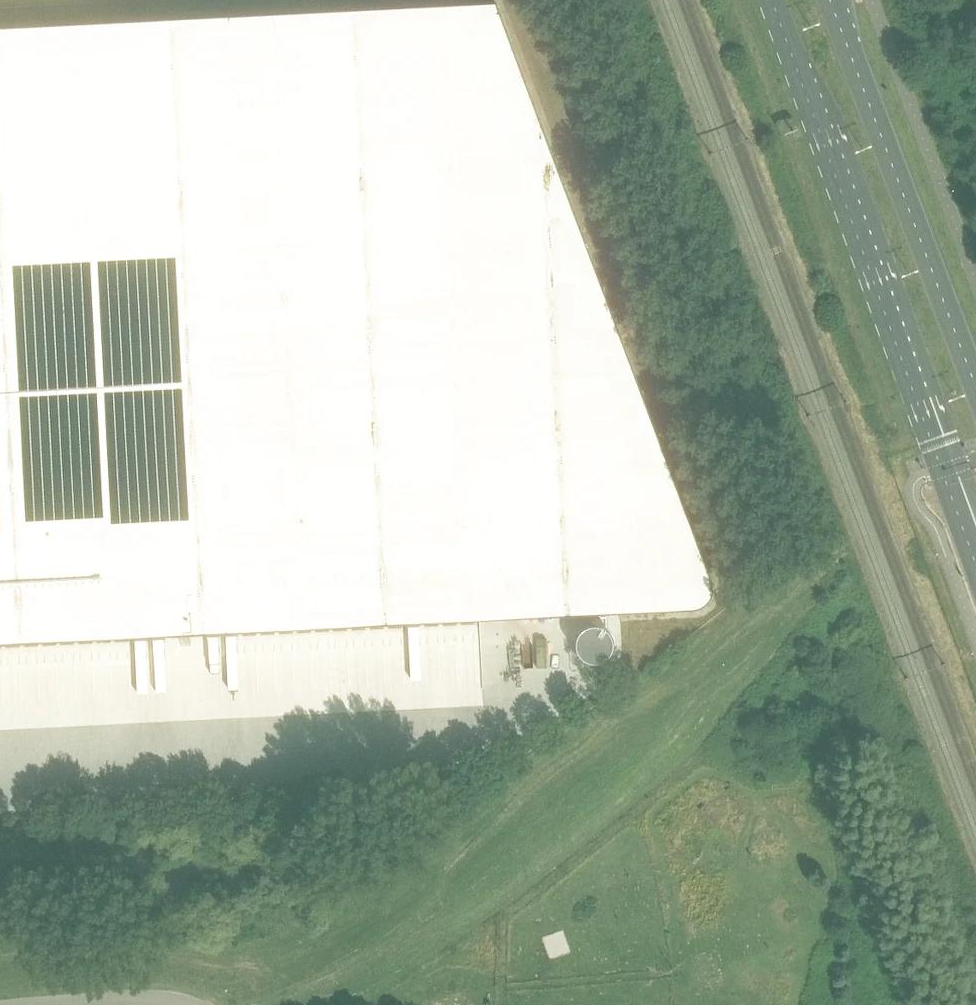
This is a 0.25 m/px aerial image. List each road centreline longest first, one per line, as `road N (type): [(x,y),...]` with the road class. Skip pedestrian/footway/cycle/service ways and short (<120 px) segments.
road 1 (primary): [(774,0),(975,571)]
road 2 (primary): [(975,387),(829,0)]

